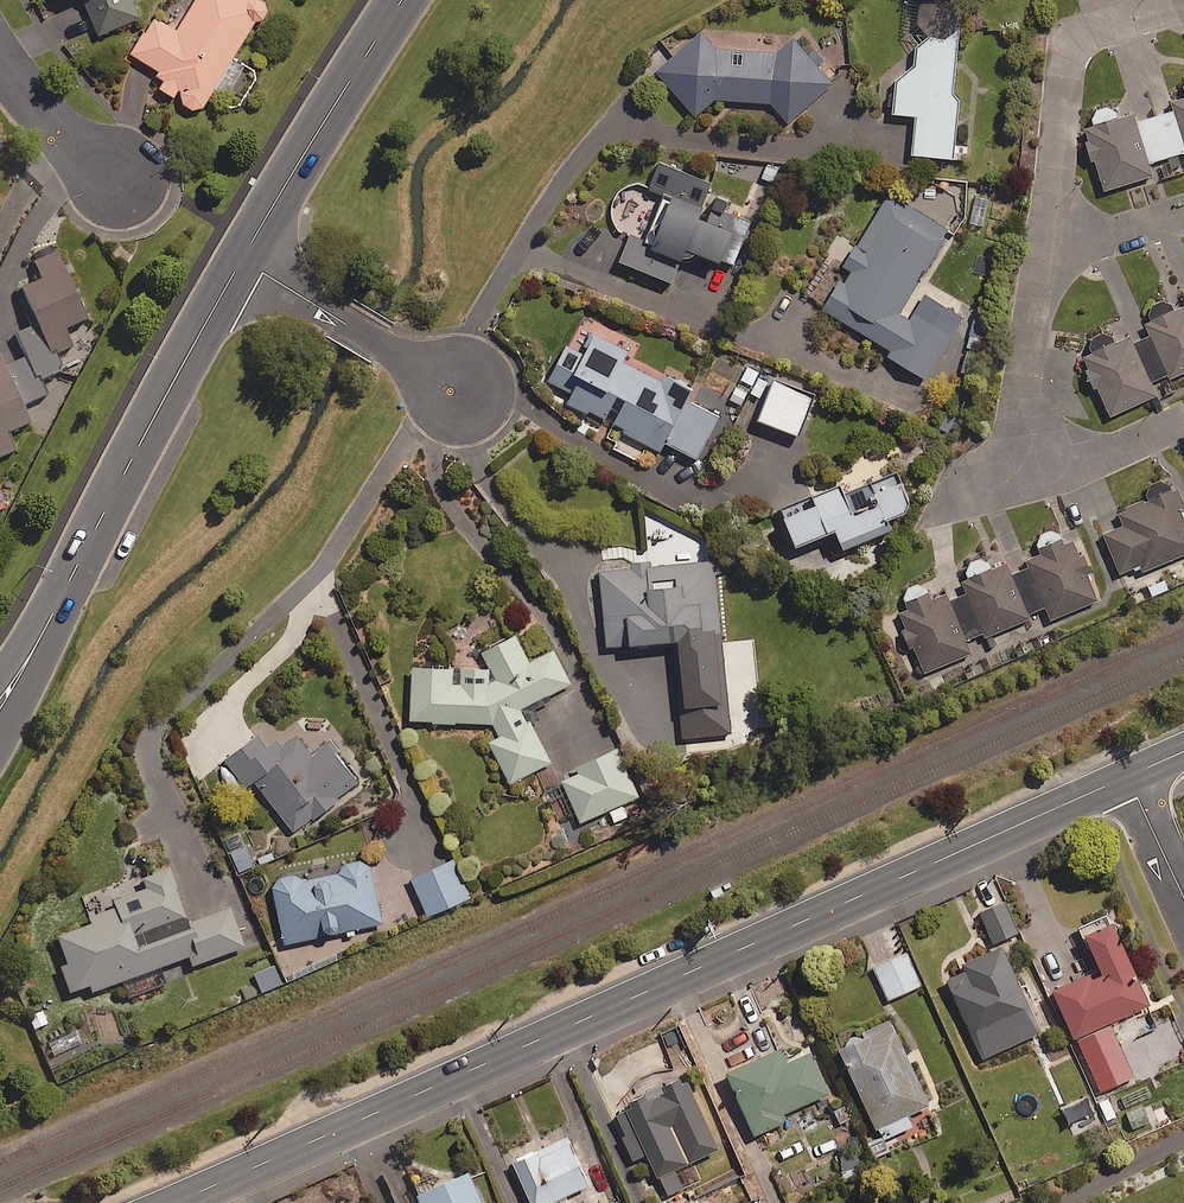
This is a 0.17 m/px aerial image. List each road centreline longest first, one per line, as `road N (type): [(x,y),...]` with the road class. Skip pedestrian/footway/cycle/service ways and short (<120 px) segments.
road 1 (tertiary): [(175,1202),(1127,777)]
road 2 (tertiary): [(242,258),(53,611)]
road 3 (residential): [(1043,259),(1070,58),(1082,38),(1183,3)]
road 4 (tertiary): [(404,0),(242,258)]
road 5 (residential): [(458,393),(242,258)]
road 6 (residential): [(1008,473),(1043,259)]
road 7 (residential): [(1008,473),(1087,463),(1175,422)]
road 8 (residential): [(115,178),(29,99),(0,56)]
road 9 (residential): [(1043,259),(1183,214)]
road 10 (tertiary): [(53,611),(43,662),(0,745)]
road 11 (residential): [(1127,777),(1183,898)]

